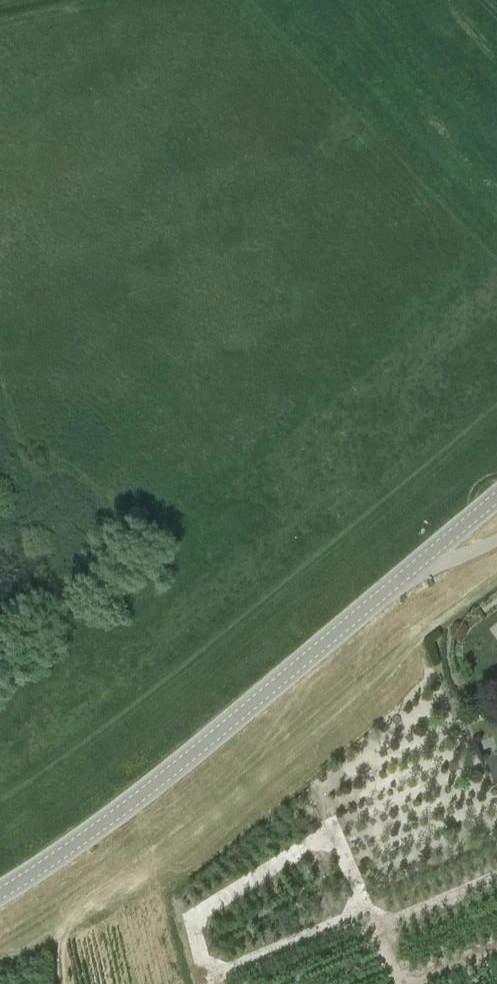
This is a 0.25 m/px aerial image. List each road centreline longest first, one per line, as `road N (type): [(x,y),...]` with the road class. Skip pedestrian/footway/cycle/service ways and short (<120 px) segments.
road 1 (tertiary): [(0,892),(125,808),(496,500)]

